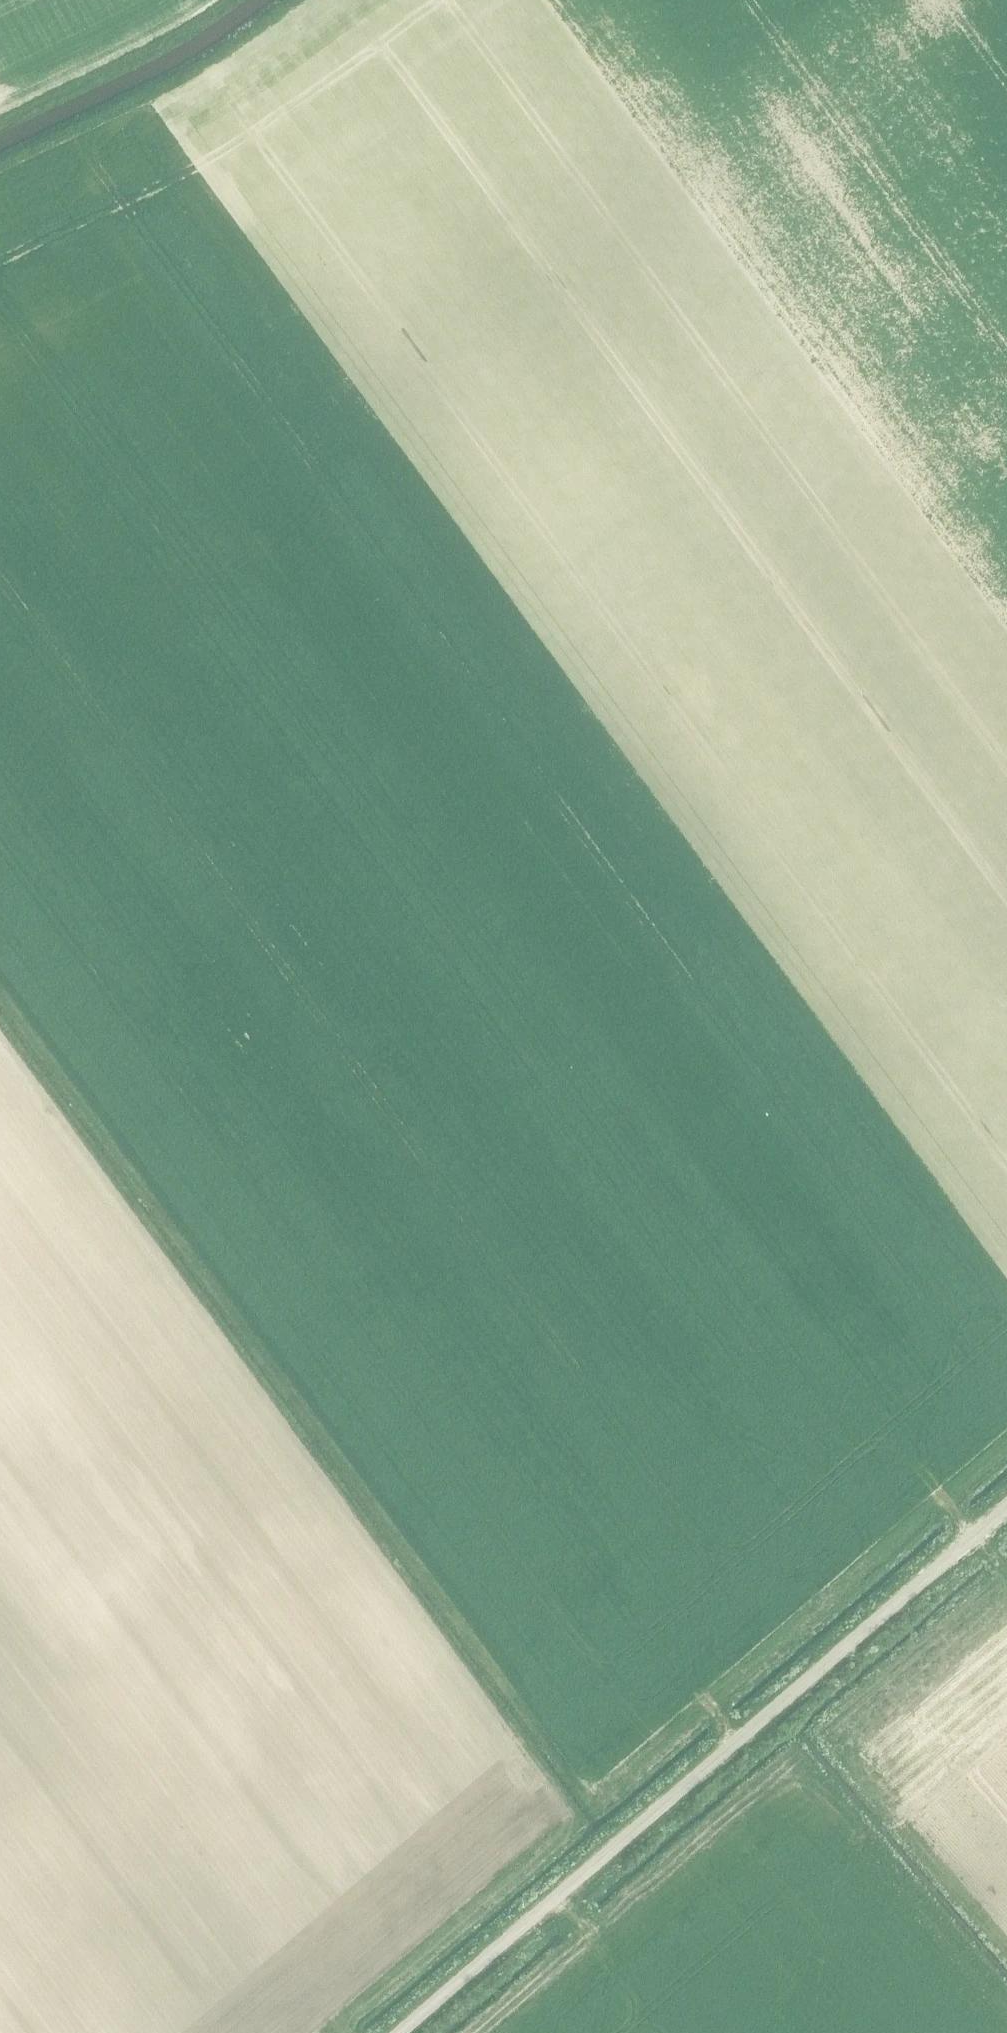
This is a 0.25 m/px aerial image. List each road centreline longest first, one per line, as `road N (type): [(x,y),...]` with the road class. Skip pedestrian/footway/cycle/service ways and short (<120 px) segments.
road 1 (unclassified): [(391,2032),(1006,1499)]

